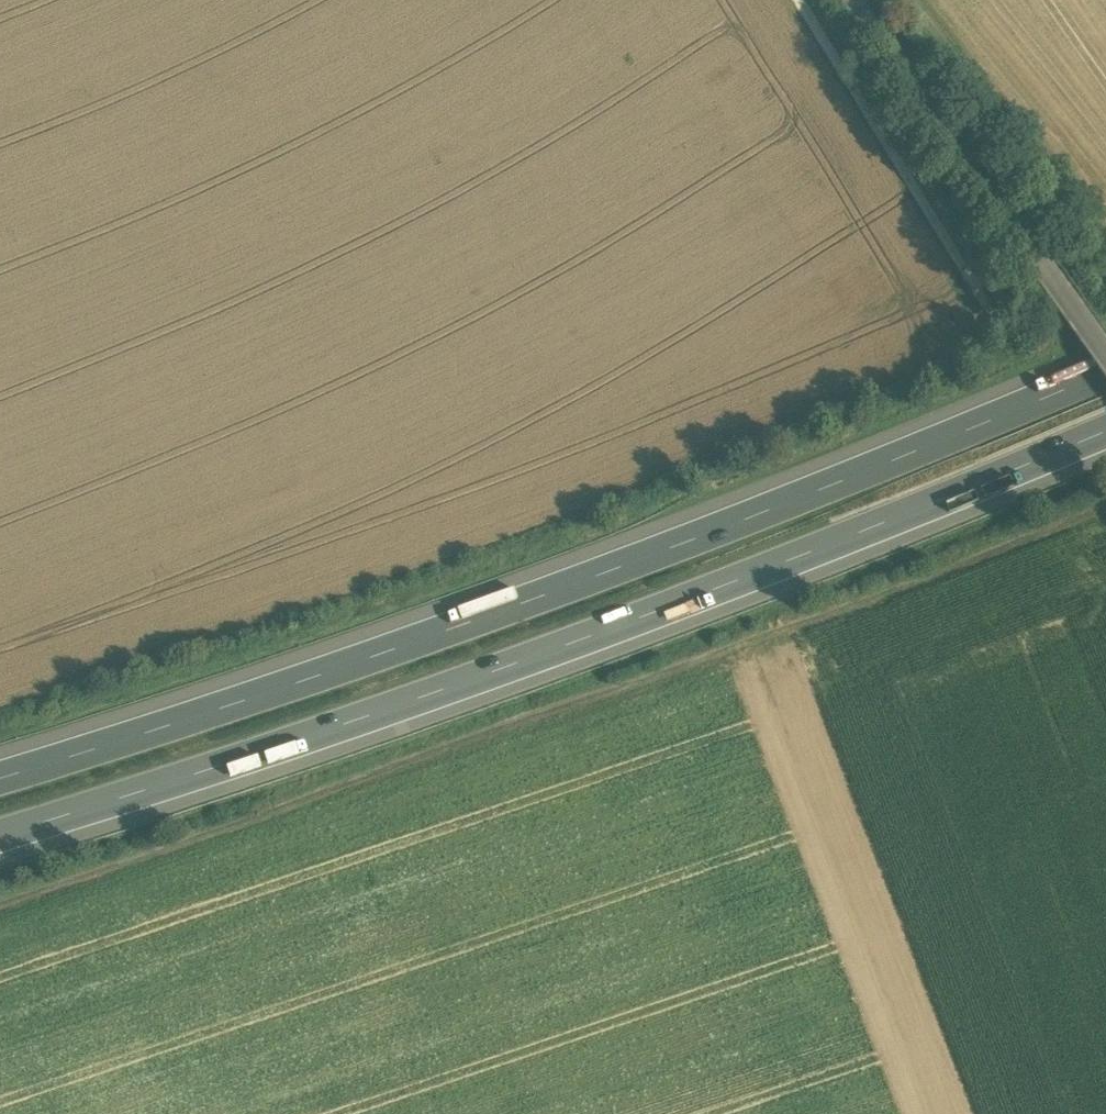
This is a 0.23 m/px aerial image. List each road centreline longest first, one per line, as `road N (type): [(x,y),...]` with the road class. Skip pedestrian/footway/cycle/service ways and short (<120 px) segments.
road 1 (motorway): [(1105,386),(844,495),(384,667),(0,790)]
road 2 (motorway): [(0,847),(408,719),(1105,446)]
road 3 (track): [(0,905),(421,763),(1105,511)]
road 4 (track): [(861,0),(1105,351)]
road 5 (track): [(812,0),(1015,333)]
road 6 (track): [(1105,228),(920,0)]

